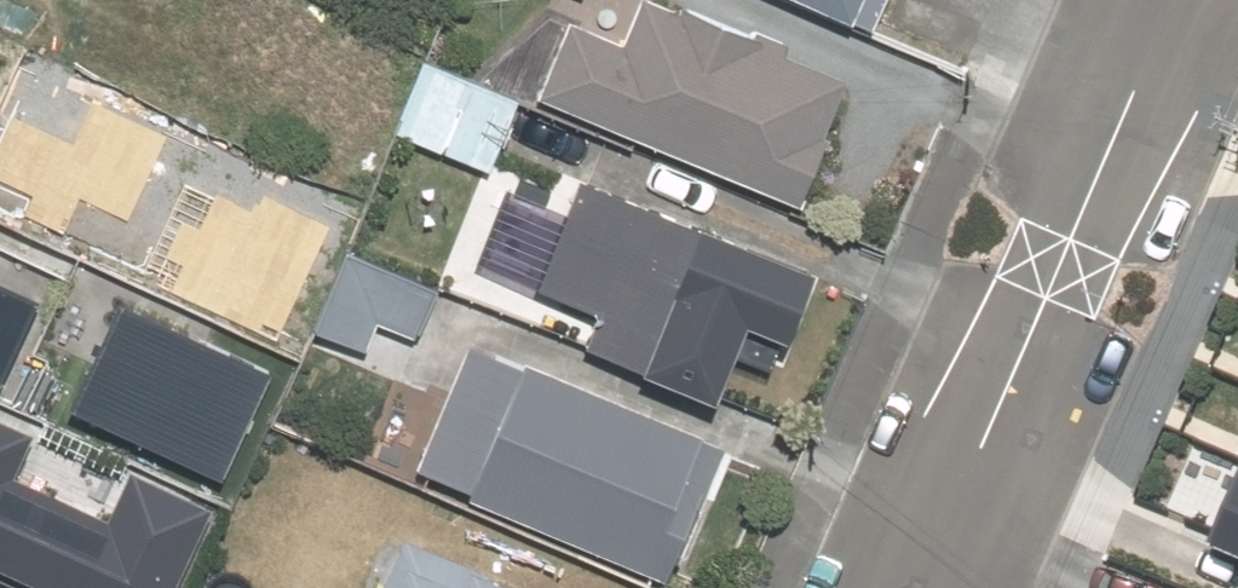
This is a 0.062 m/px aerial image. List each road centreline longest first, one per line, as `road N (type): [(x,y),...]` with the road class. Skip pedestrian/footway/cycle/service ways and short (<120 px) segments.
road 1 (residential): [(1164,0),(908,587)]

